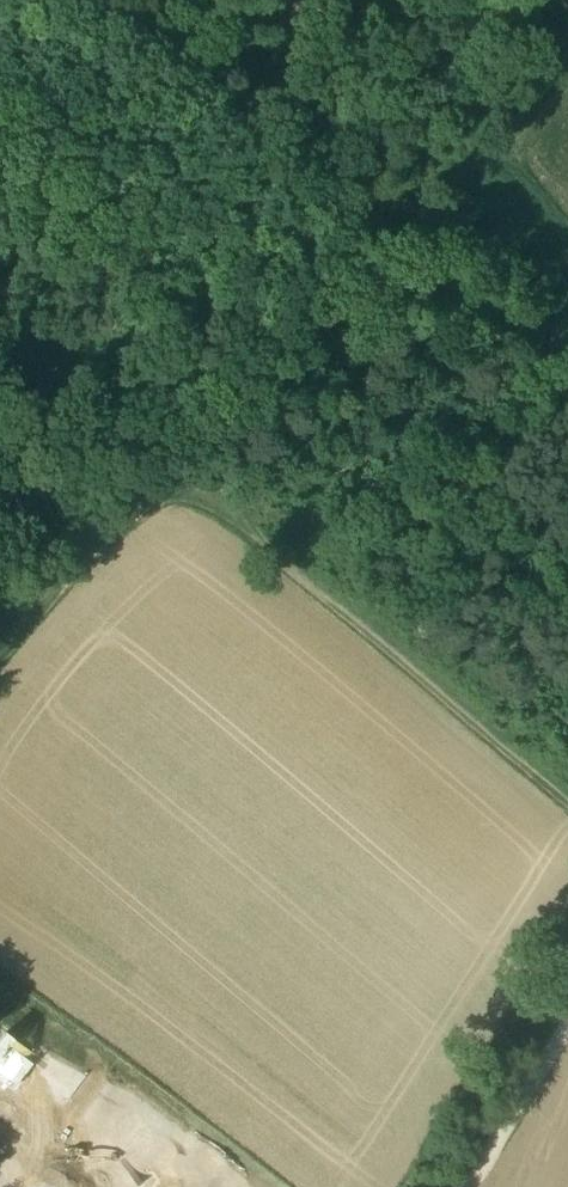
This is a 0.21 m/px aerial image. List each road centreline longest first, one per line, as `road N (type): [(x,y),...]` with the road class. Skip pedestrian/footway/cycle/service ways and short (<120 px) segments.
road 1 (track): [(567,808),(182,468)]
road 2 (track): [(282,1186),(91,1036),(0,981)]
road 3 (track): [(284,362),(496,153)]
road 4 (track): [(470,1186),(567,1022)]
road 5 (track): [(182,468),(284,362)]

